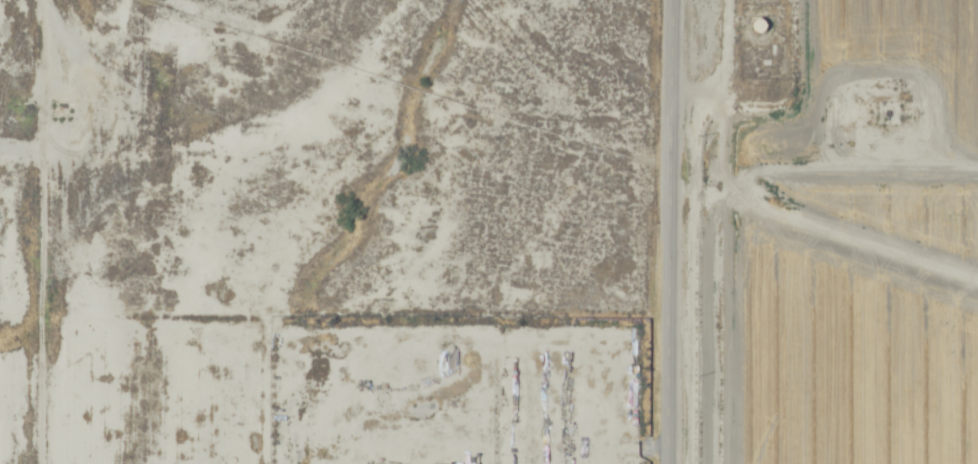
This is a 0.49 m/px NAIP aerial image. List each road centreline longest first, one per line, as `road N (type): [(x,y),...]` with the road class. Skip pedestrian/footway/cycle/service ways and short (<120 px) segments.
road 1 (track): [(46,463),(40,0)]
road 2 (secondary): [(673,463),(678,0)]
road 3 (track): [(977,180),(676,176)]

